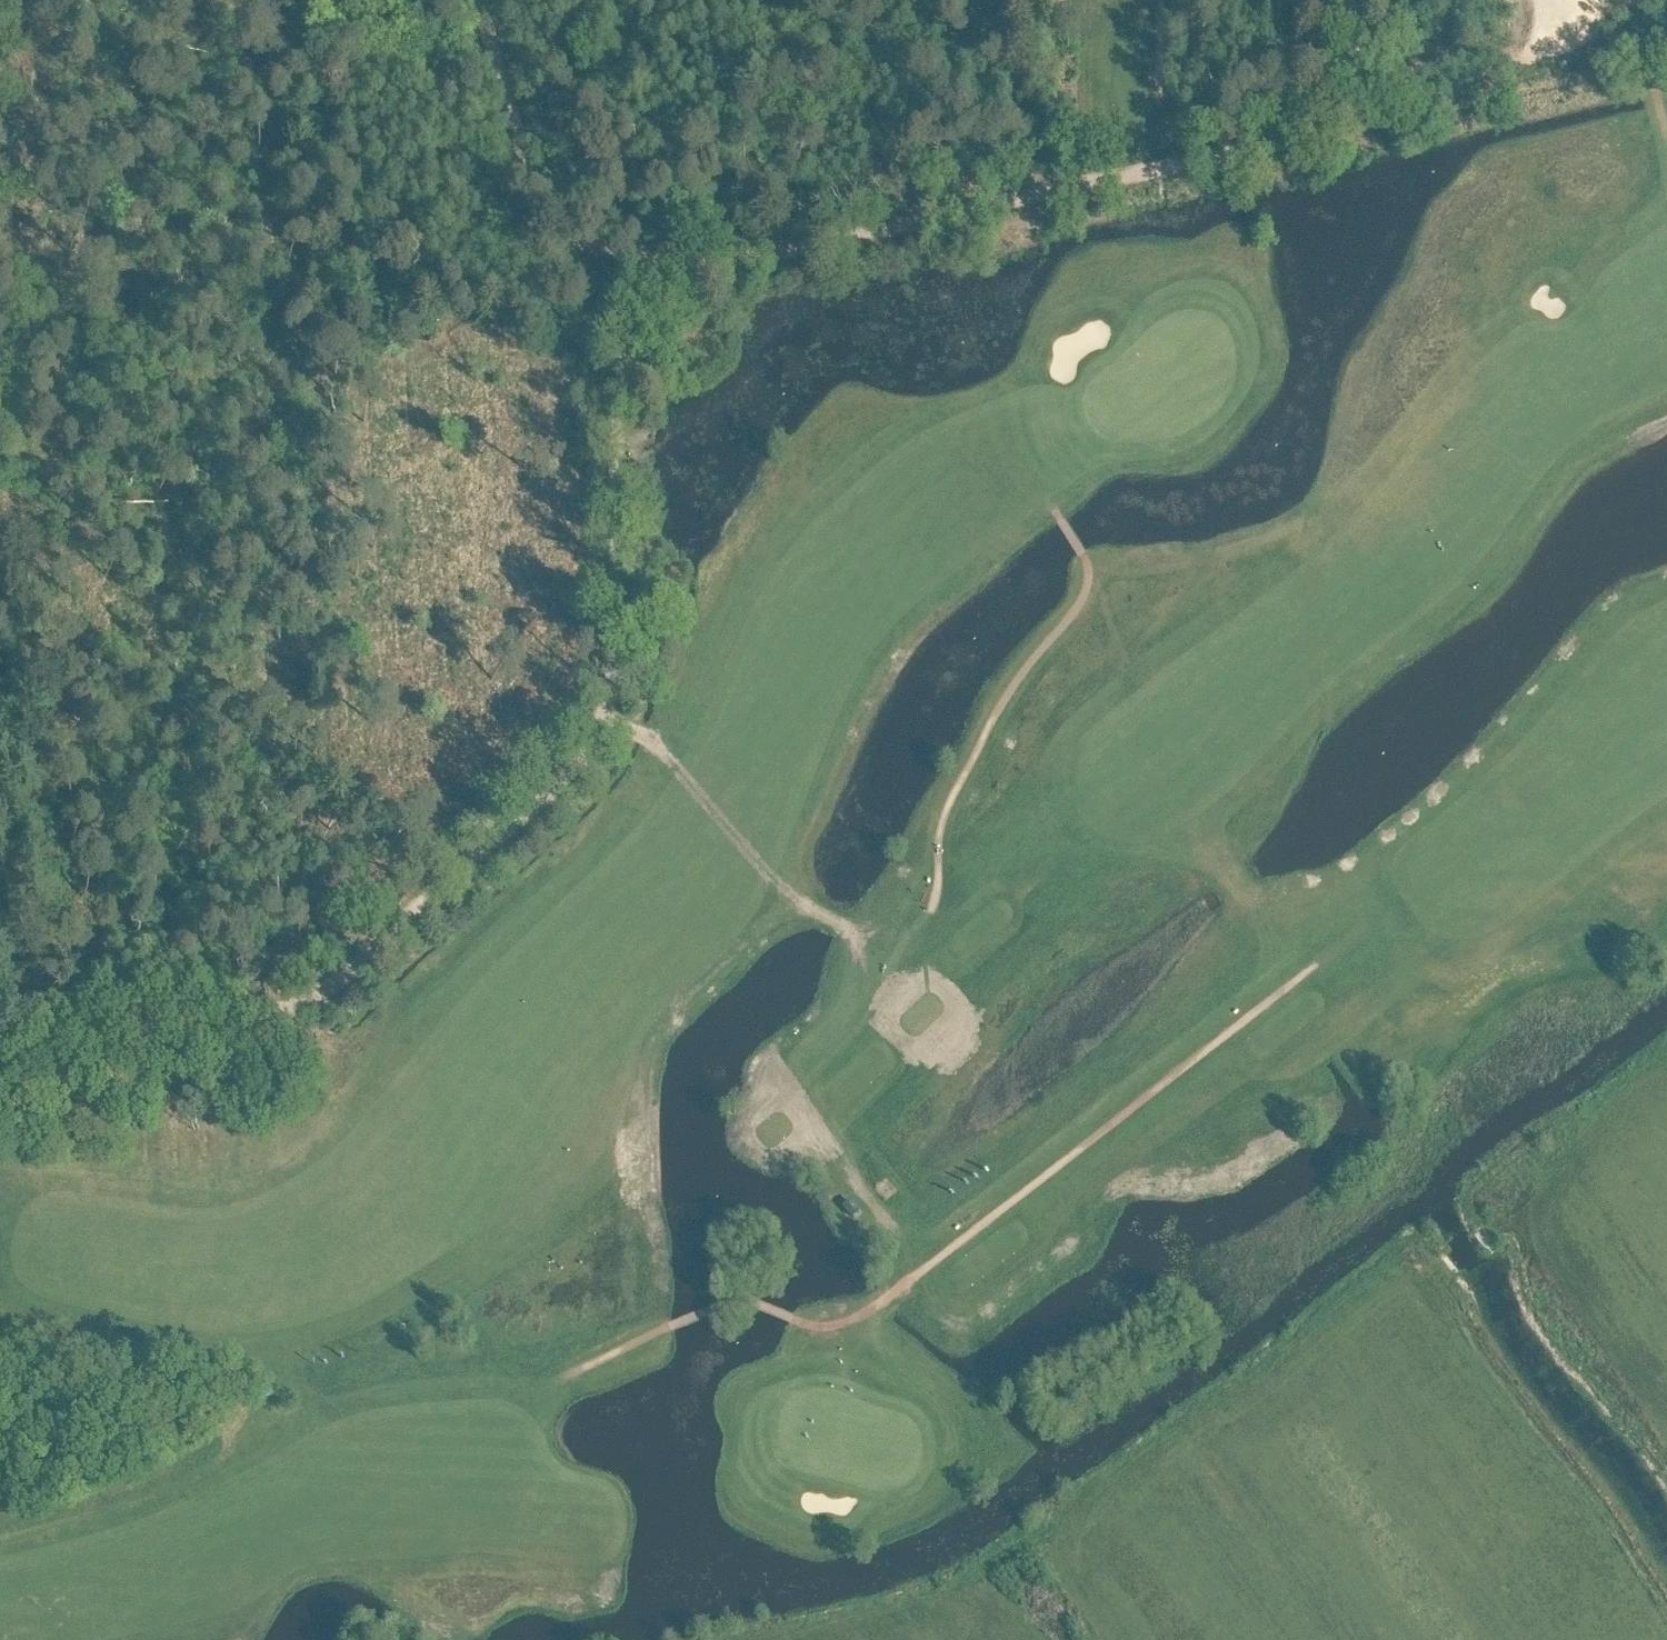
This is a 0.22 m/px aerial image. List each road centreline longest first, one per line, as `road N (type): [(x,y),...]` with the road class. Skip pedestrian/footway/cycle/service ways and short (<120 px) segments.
road 1 (track): [(1666,1075),(1530,1183),(1515,1211),(1489,1234),(1399,1301)]

